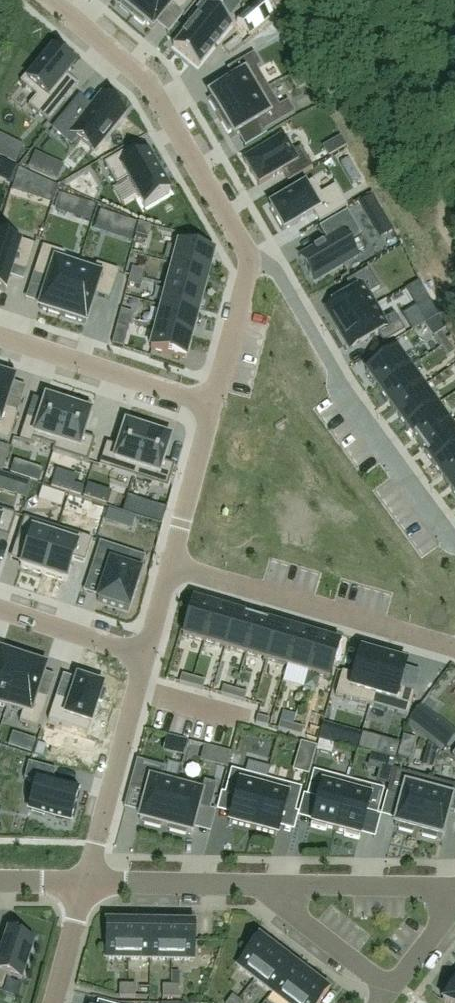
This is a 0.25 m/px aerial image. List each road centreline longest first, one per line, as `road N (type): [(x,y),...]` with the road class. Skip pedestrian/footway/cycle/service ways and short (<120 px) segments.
road 1 (residential): [(52,0),(119,53),(167,107),(245,245),(245,284),(211,404)]
road 2 (residential): [(454,646),(170,565)]
road 3 (unclassified): [(454,242),(312,0)]
road 4 (residential): [(144,655),(86,882)]
road 5 (residential): [(211,404),(0,336)]
road 6 (residential): [(454,885),(240,885)]
road 7 (residential): [(240,885),(386,997)]
road 8 (residential): [(211,404),(170,565)]
road 9 (residential): [(240,885),(86,882)]
road 10 (residential): [(0,610),(144,655)]
road 11 (residential): [(86,882),(54,1002)]

